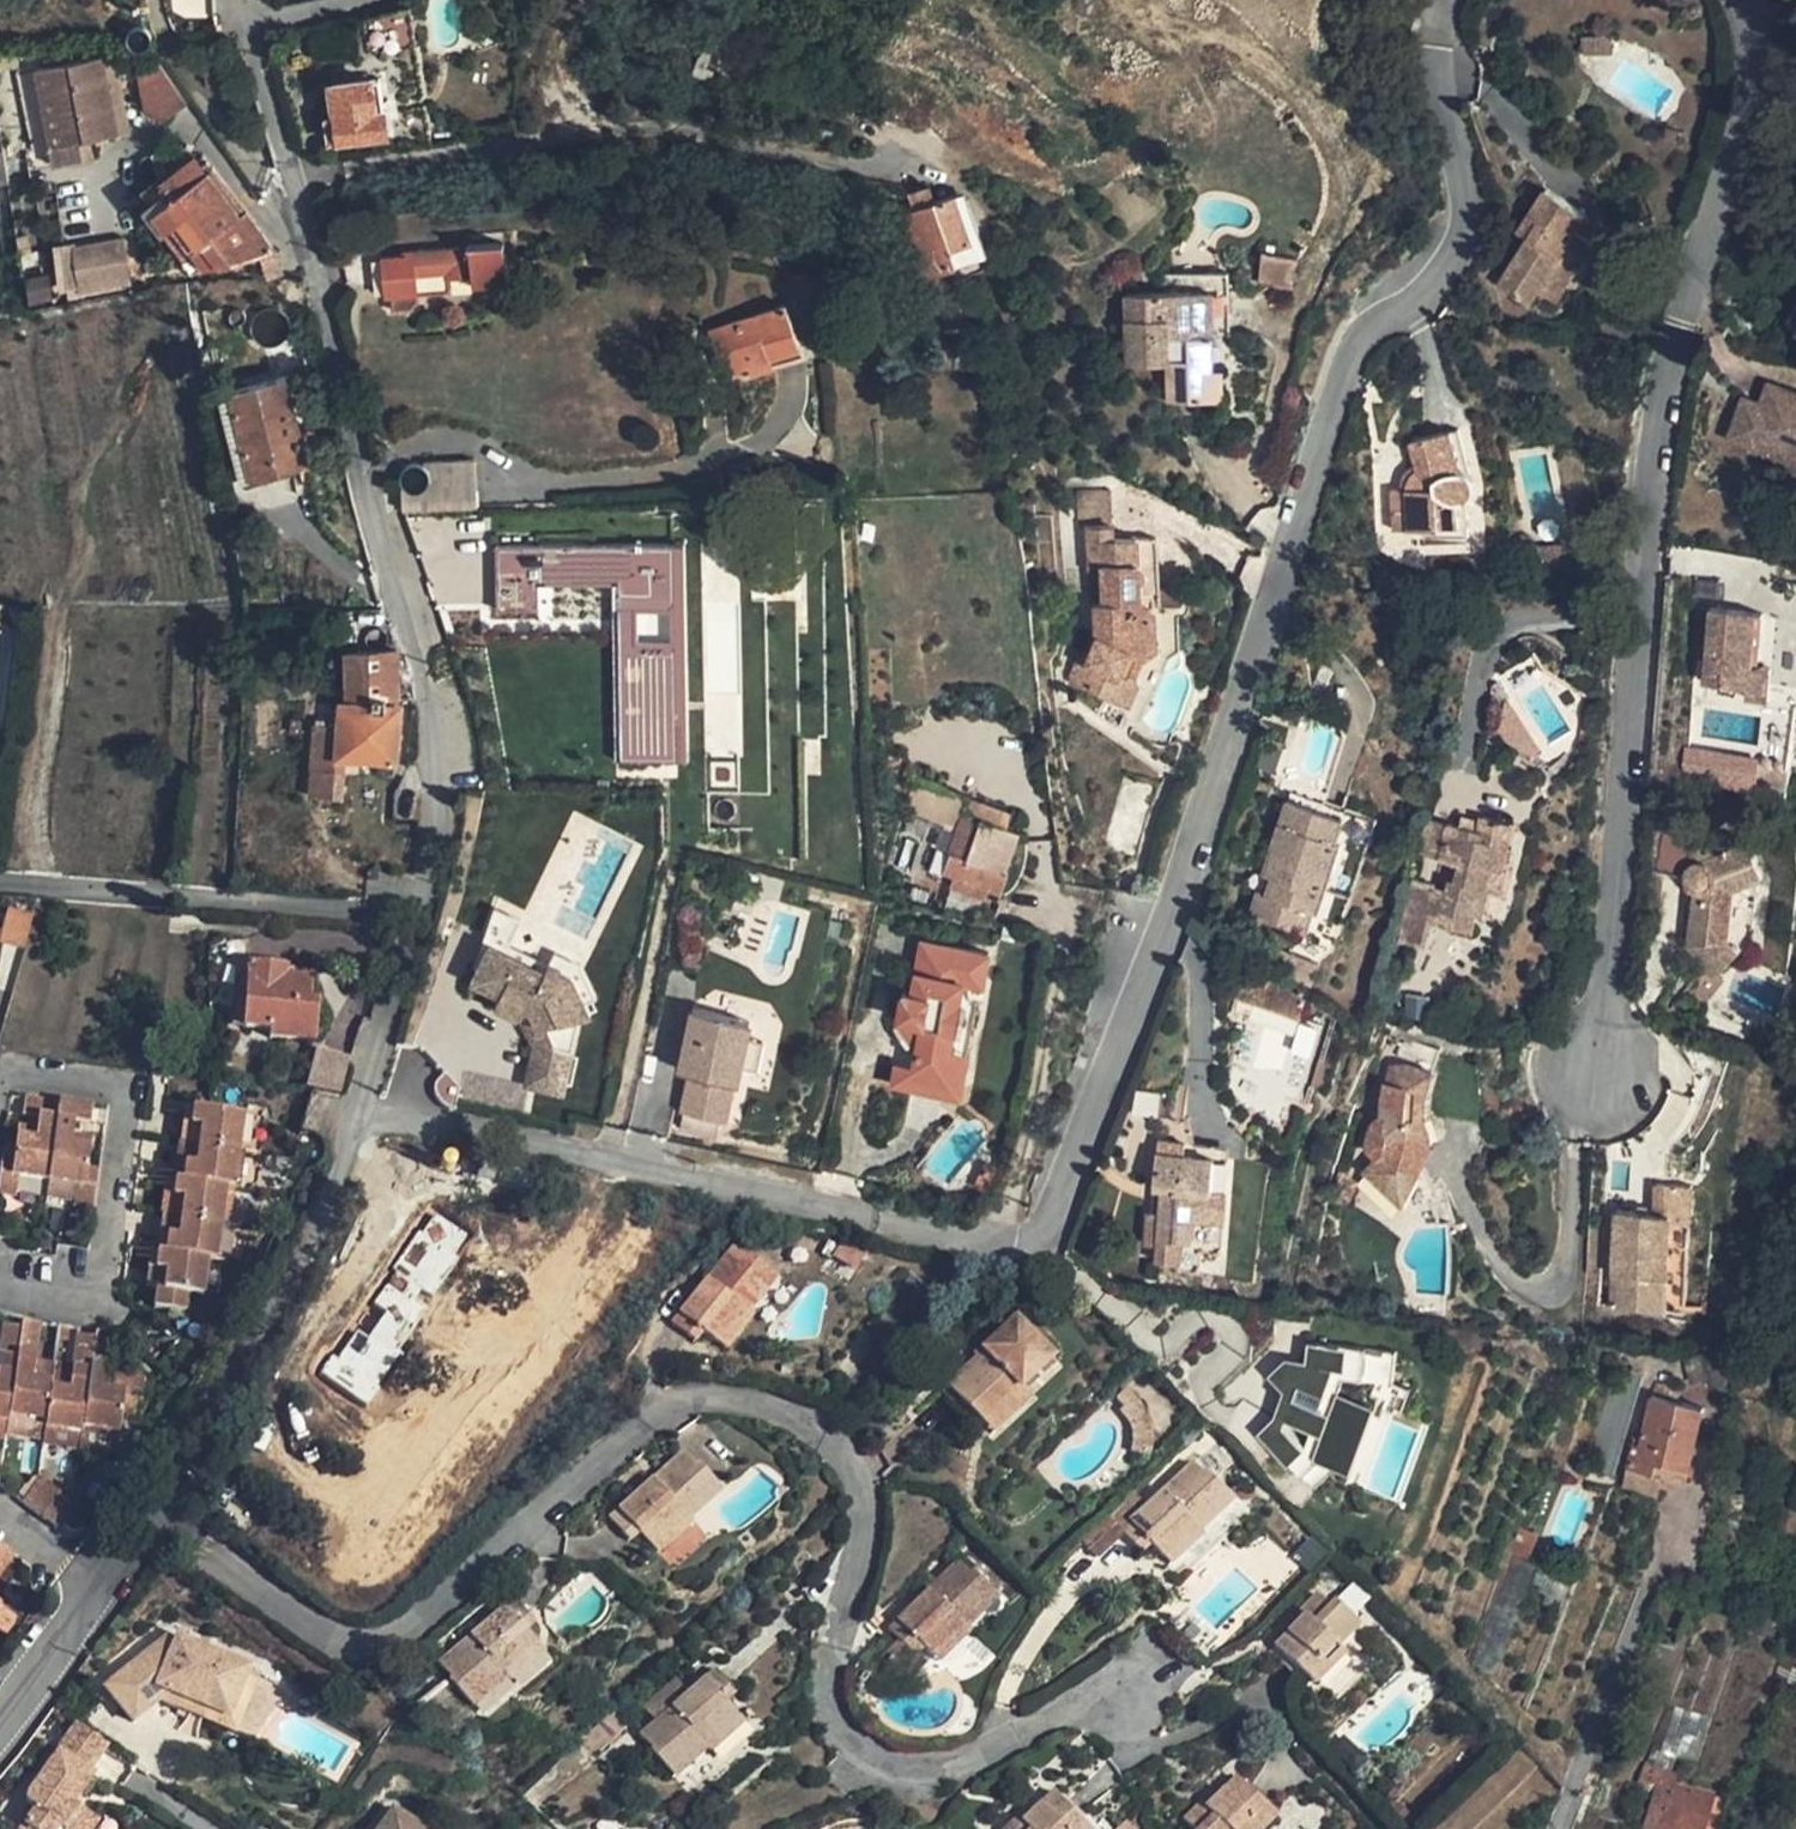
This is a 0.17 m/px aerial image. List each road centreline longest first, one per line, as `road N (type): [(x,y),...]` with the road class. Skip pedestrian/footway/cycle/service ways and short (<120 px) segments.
road 1 (residential): [(354,1111),(983,1240),(1017,1240),(1046,1222),(1136,1011),(1348,362),(1442,277),(1469,231),(1434,49),(1449,0)]
road 2 (residential): [(154,1516),(347,1647),(400,1639),(651,1422),(702,1397),(767,1405),(824,1429),(868,1491),(864,1549),(829,1677),(829,1723),(881,1765),(944,1770),(1131,1693)]
road 3 (residential): [(245,0),(308,225),(352,443),(422,682),(437,783),(417,909),(354,1111)]
road 4 (residential): [(1741,0),(1758,34),(1754,103),(1692,270),(1651,443),(1592,1081)]
road 5 (residential): [(354,1111),(289,1279),(154,1516)]
road 6 (residential): [(154,1516),(0,1708)]

